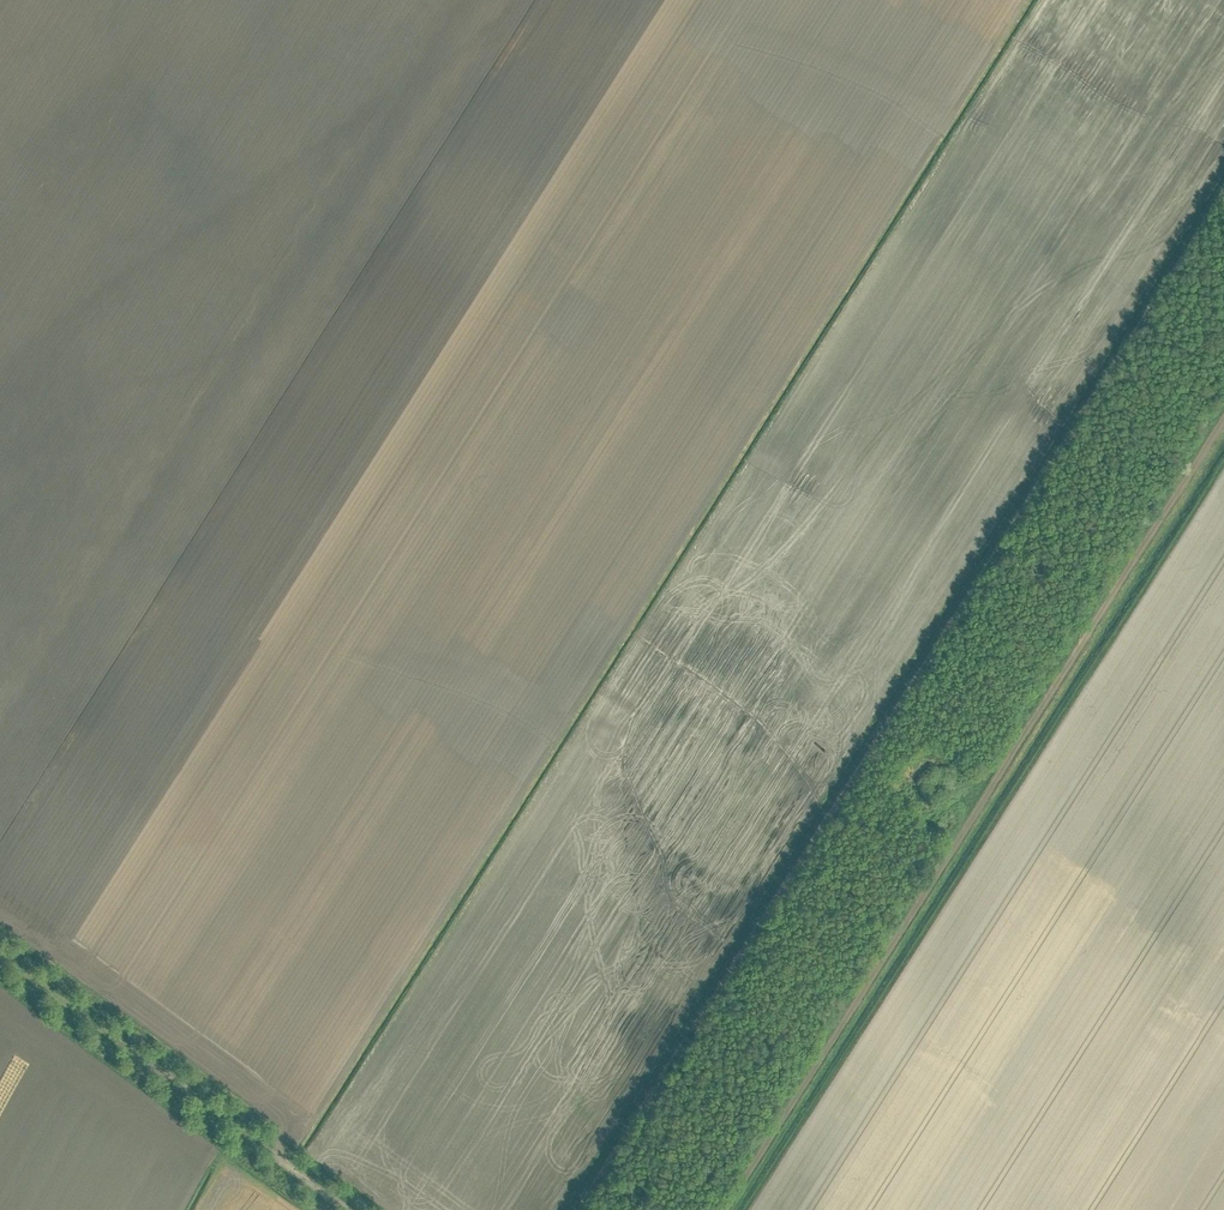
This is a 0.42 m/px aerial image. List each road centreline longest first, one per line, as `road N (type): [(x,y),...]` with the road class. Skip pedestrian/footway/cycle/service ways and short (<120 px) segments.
road 1 (track): [(577,1209),(1223,192)]
road 2 (track): [(0,956),(347,1209)]

